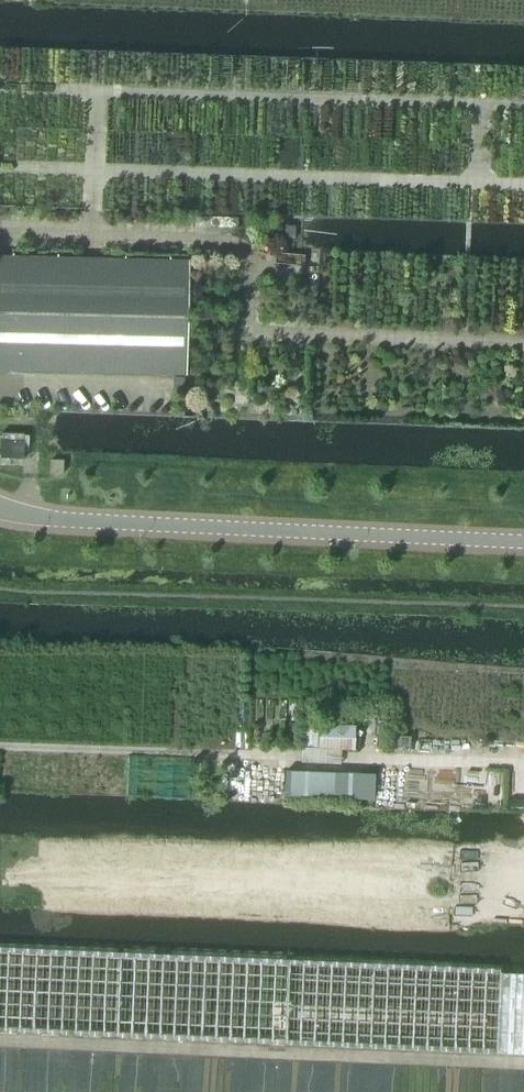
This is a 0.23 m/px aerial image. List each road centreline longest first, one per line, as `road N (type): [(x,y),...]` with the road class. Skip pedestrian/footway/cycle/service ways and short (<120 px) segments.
road 1 (tertiary): [(523,544),(68,522),(0,511)]
road 2 (residential): [(523,767),(0,747)]

